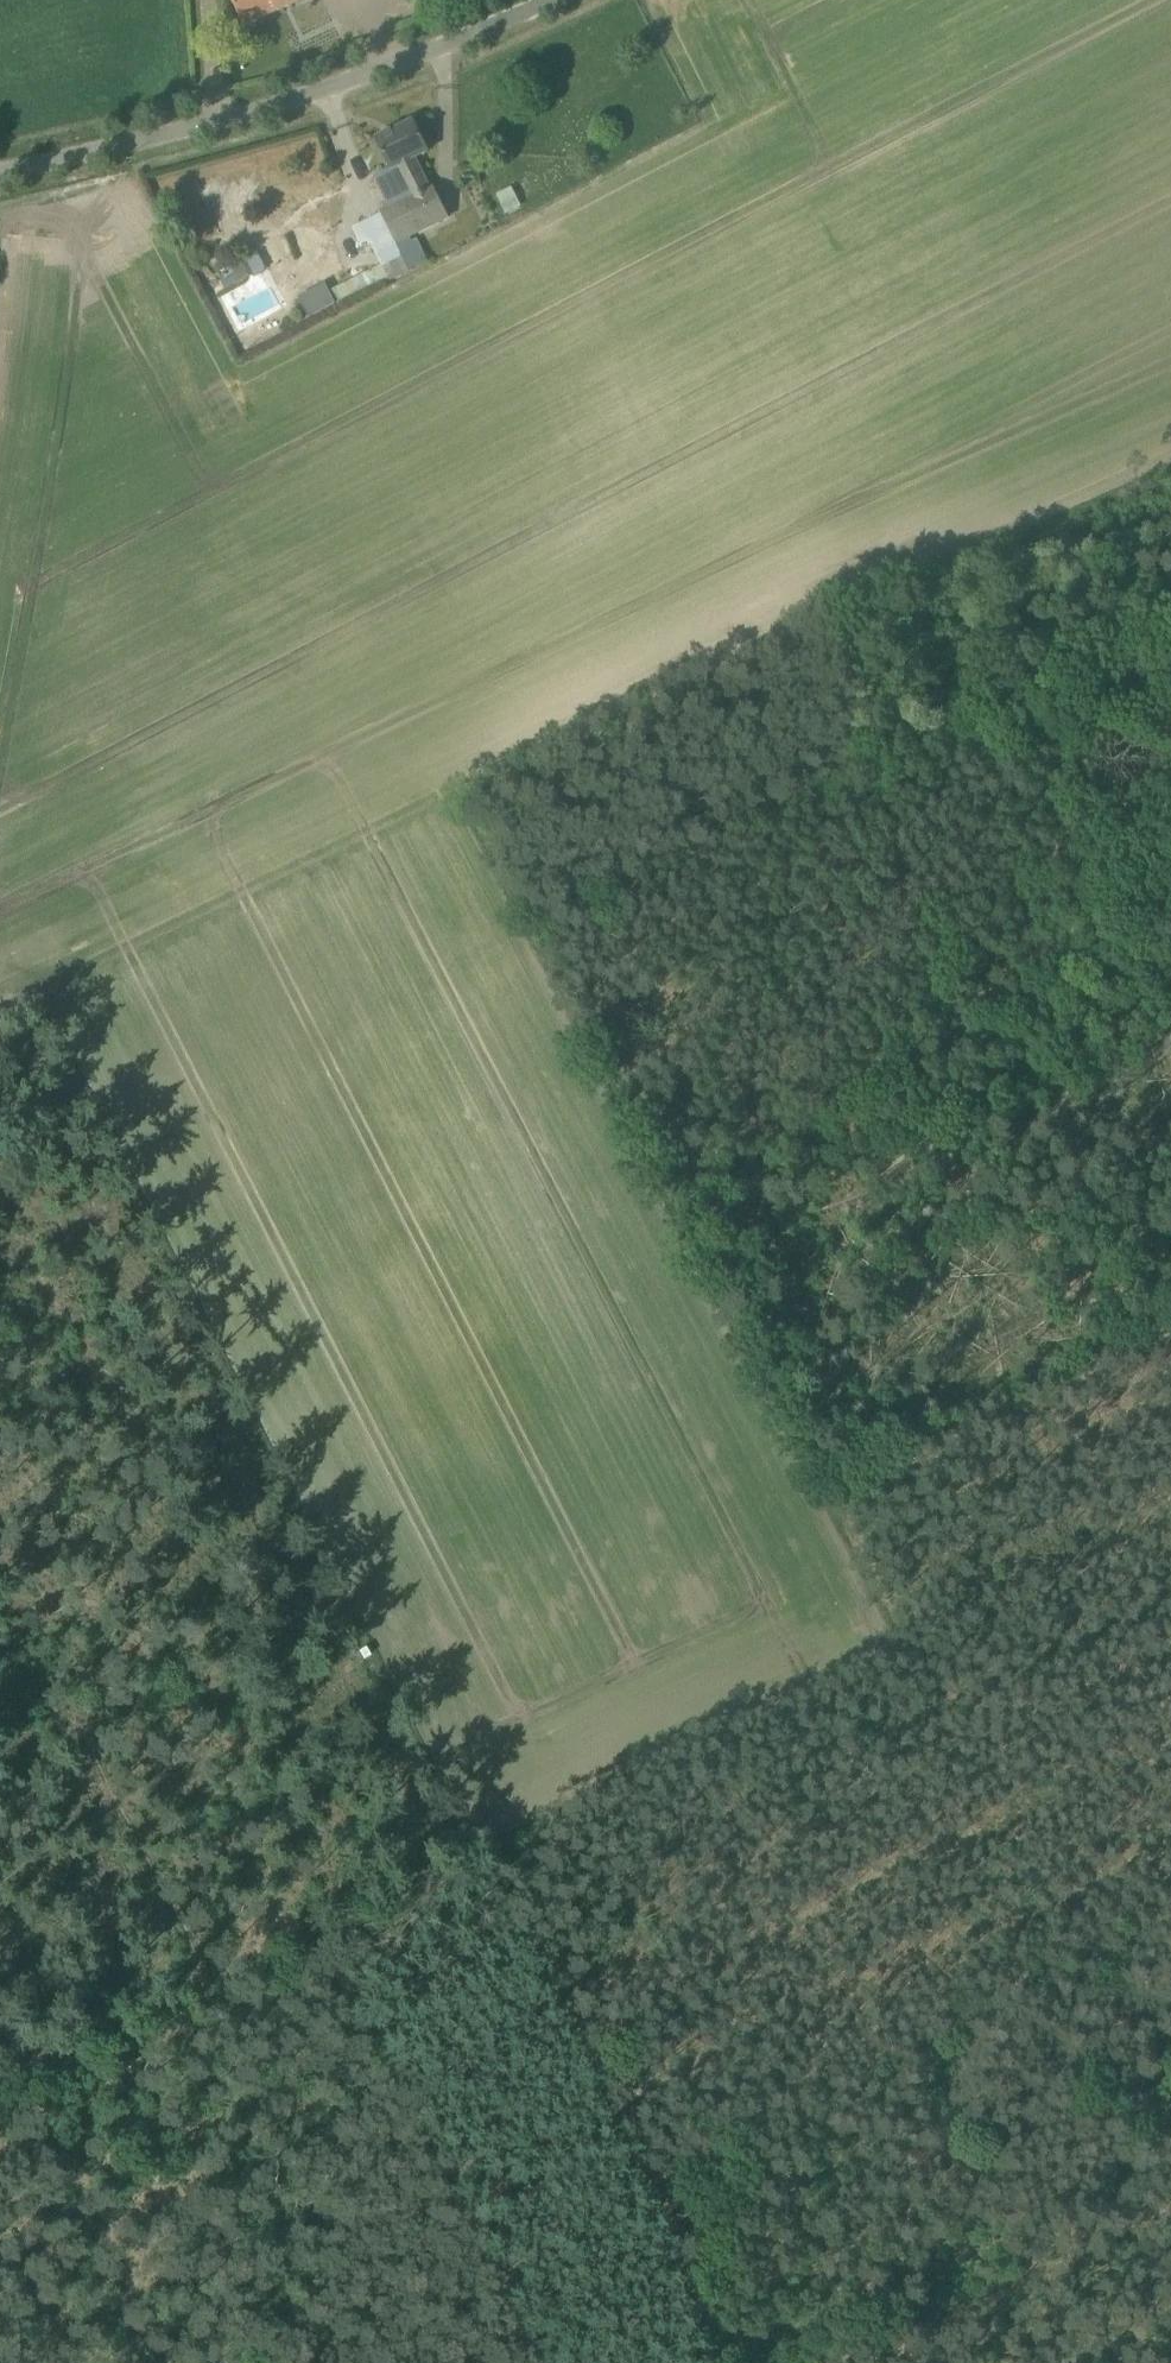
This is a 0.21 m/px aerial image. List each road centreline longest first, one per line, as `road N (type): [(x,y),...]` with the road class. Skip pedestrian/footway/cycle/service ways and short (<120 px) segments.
road 1 (unclassified): [(0,182),(354,95),(549,0)]
road 2 (track): [(0,2079),(467,1853)]

